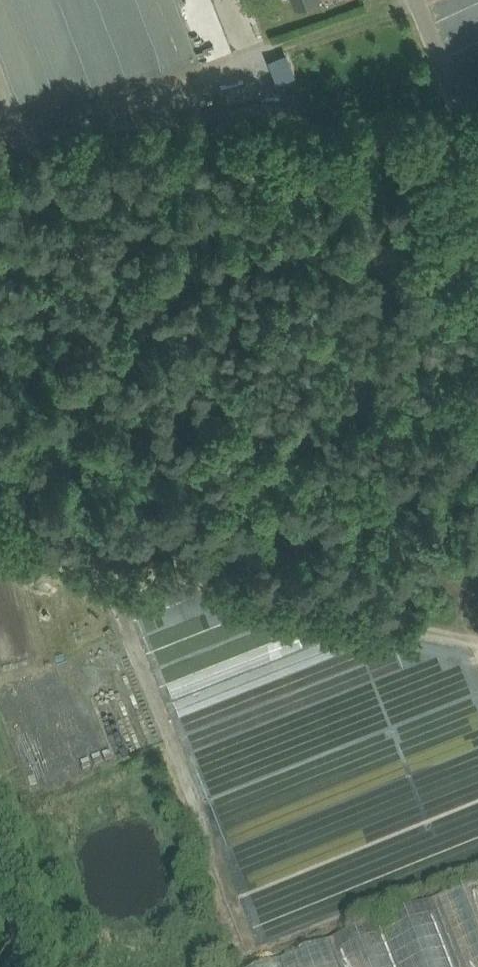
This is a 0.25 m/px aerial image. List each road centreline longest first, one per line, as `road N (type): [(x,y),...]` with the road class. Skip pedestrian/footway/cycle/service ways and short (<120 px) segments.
road 1 (track): [(477,645),(0,549)]
road 2 (unclassified): [(419,0),(477,152)]

